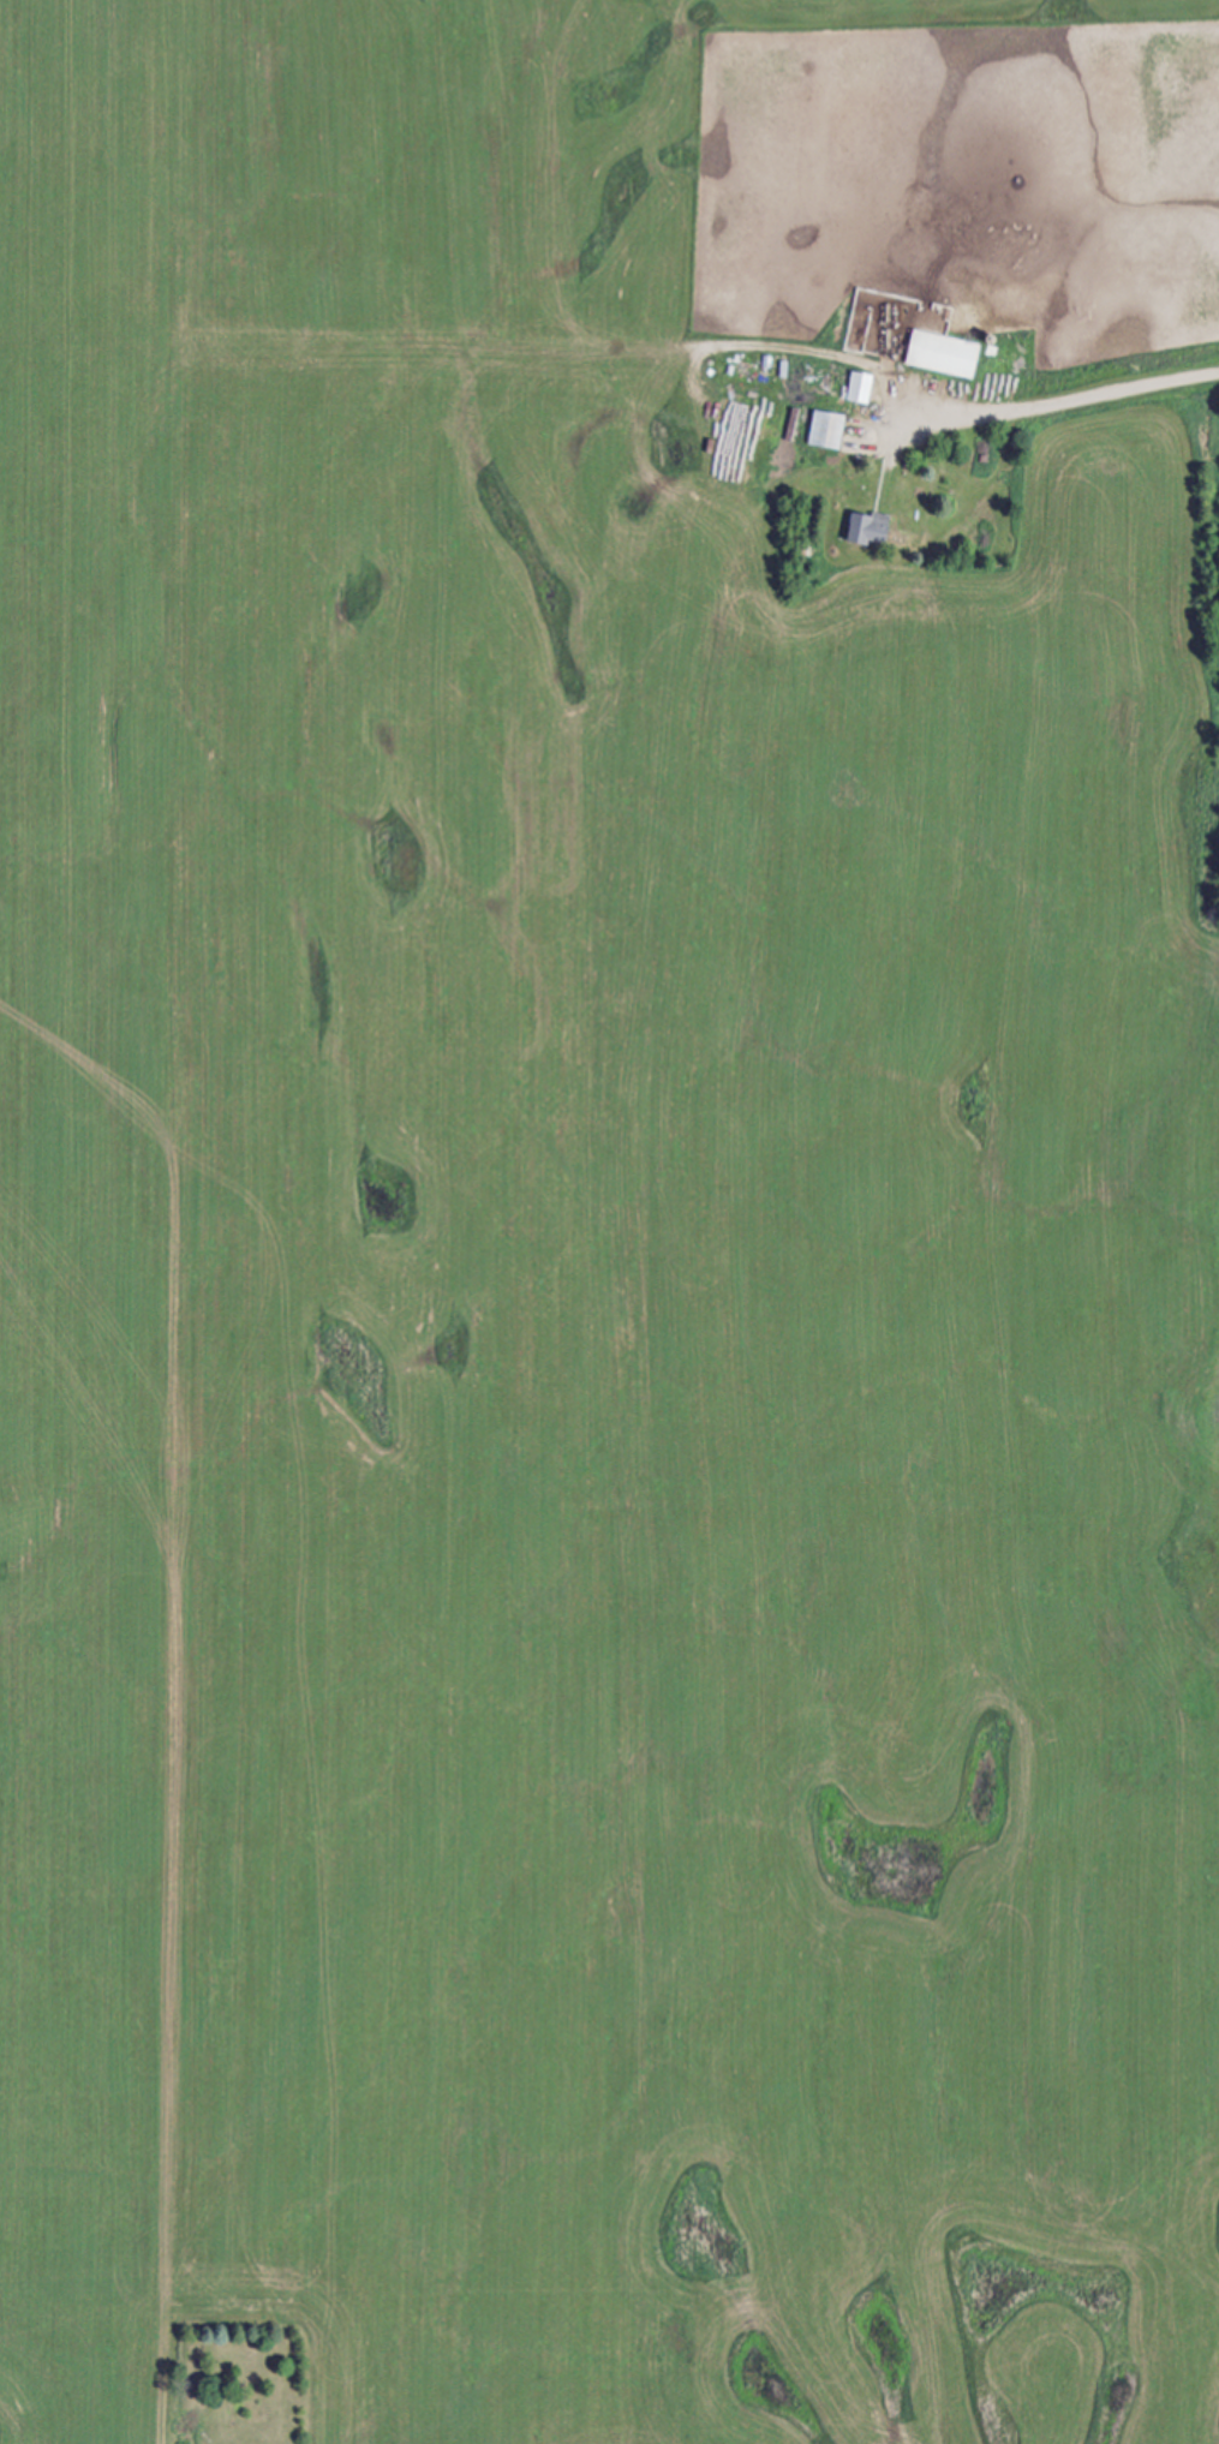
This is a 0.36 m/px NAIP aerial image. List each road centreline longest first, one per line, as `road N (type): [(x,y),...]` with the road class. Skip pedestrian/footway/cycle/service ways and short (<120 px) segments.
road 1 (residential): [(1017,410),(1218,373)]

